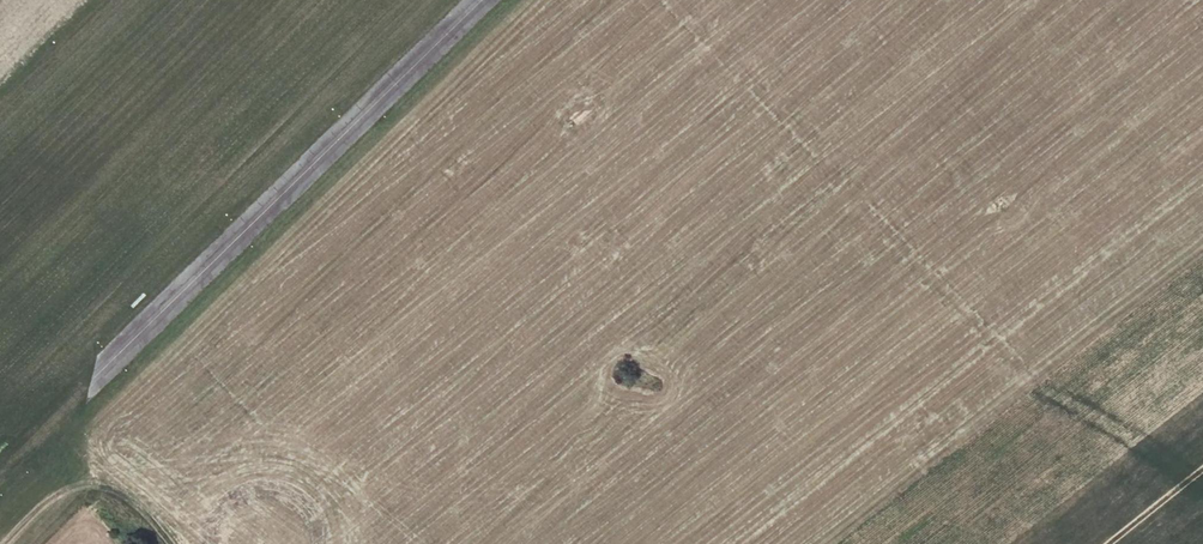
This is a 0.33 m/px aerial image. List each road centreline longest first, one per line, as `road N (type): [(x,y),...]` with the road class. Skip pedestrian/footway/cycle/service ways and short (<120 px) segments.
road 1 (track): [(1202,166),(817,543)]

